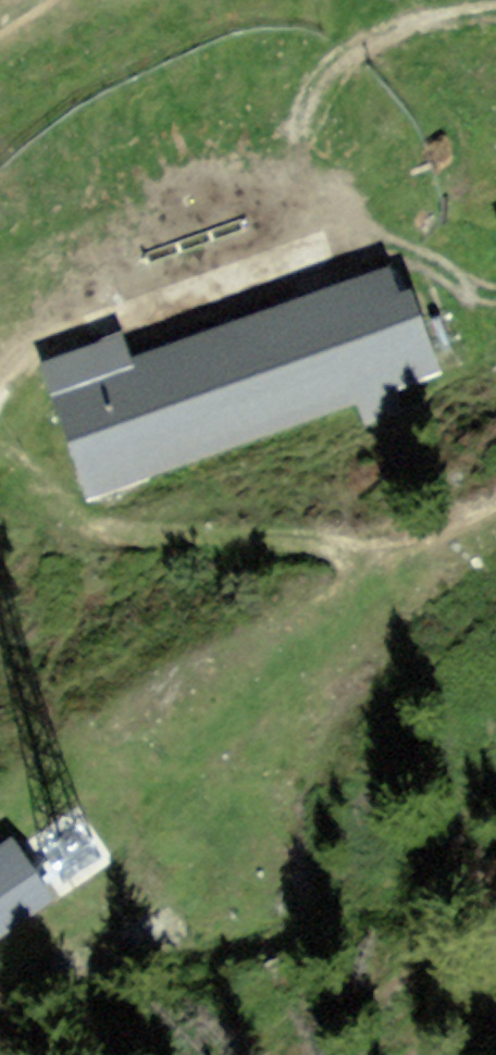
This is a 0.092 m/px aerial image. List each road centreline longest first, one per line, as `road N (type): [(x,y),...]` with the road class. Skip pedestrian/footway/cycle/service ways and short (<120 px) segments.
road 1 (track): [(0,447),(114,533),(356,543),(443,530),(495,497)]
road 2 (track): [(356,543),(340,601),(0,819)]

